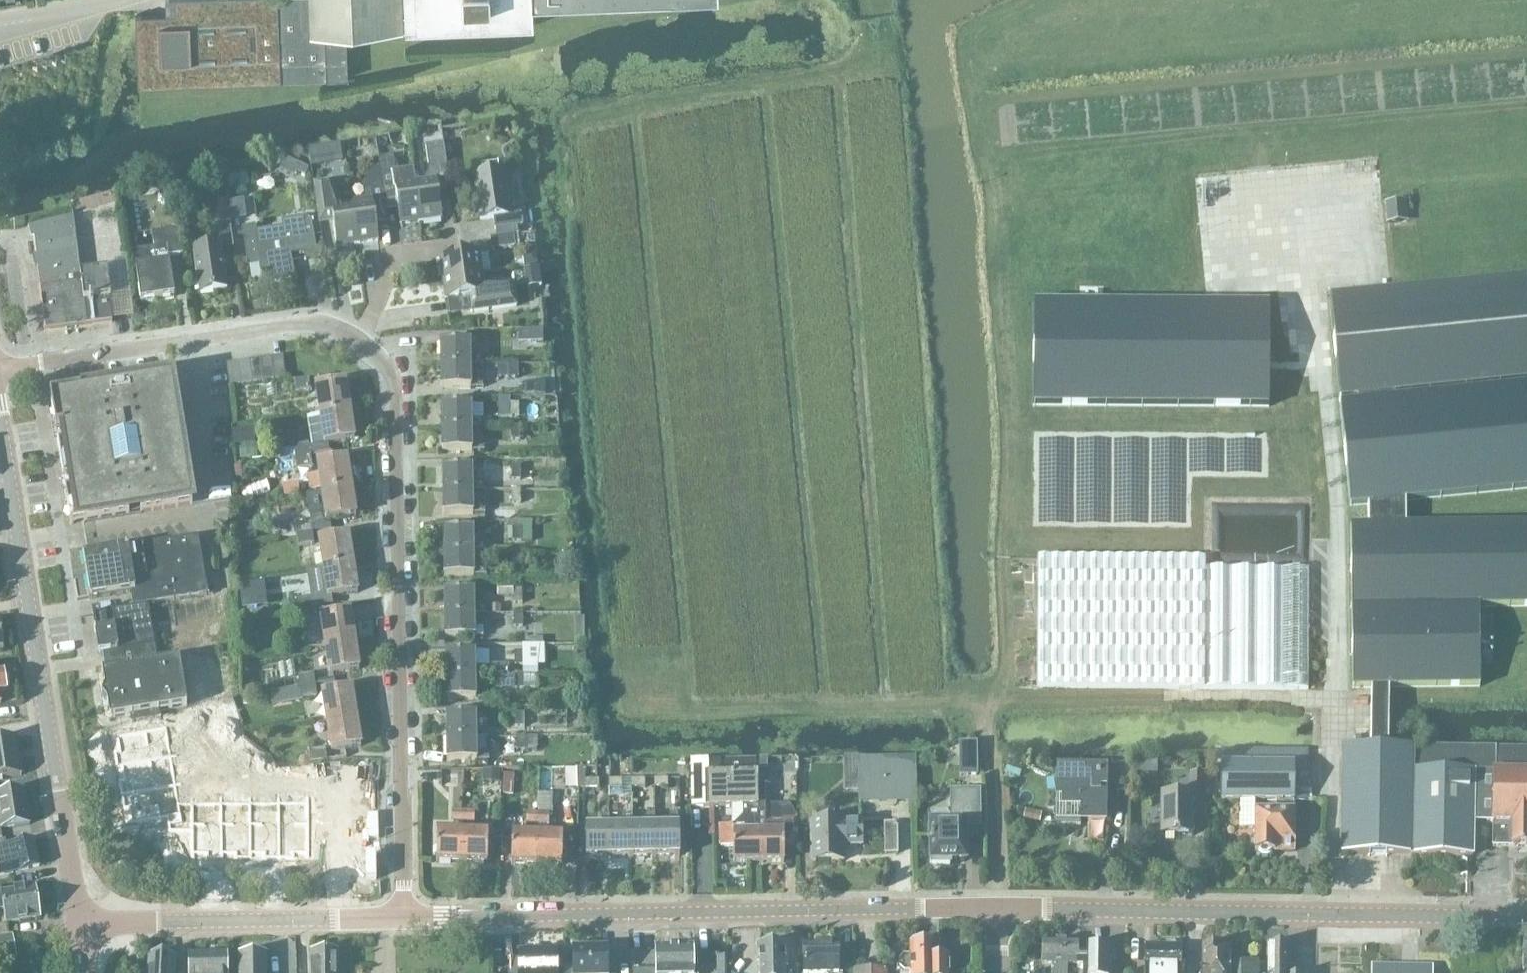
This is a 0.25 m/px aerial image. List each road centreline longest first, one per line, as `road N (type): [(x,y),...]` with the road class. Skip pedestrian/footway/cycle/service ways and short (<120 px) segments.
road 1 (residential): [(405,923),(393,396),(384,372),(343,336),(288,326),(0,369)]
road 2 (unclassified): [(999,910),(405,923)]
road 3 (unclassified): [(1526,918),(999,910)]
road 4 (tertiary): [(79,927),(0,433)]
road 5 (unclassified): [(405,923),(79,927)]

